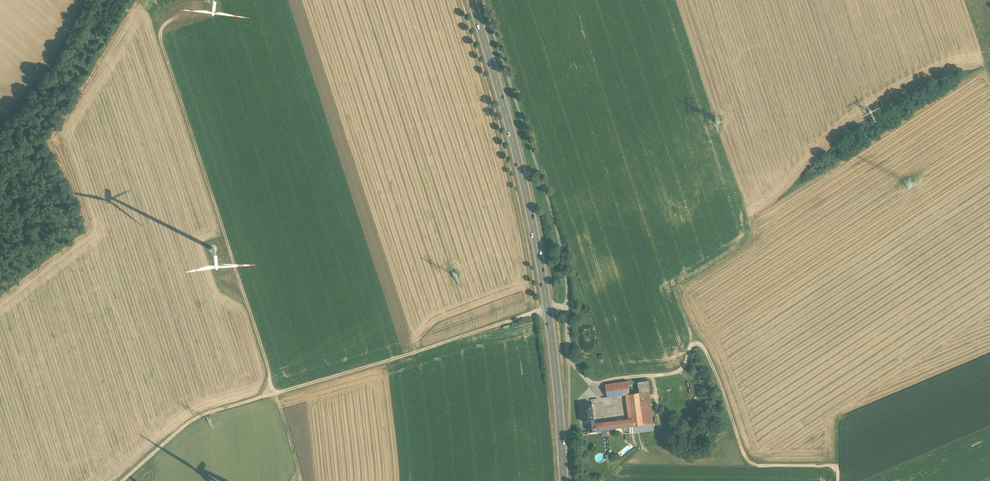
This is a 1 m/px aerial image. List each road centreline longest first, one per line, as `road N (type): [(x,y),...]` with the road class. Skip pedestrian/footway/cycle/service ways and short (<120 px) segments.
road 1 (primary): [(564,480),(538,251),(471,0)]
road 2 (track): [(128,480),(209,416),(548,310)]
road 3 (track): [(299,469),(160,35)]
road 4 (track): [(568,355),(597,386),(679,372),(691,346),(701,345),(749,461),(838,466),(838,480)]
road 5 (track): [(404,355),(293,0)]
road 6 (track): [(94,0),(76,42),(0,131)]

